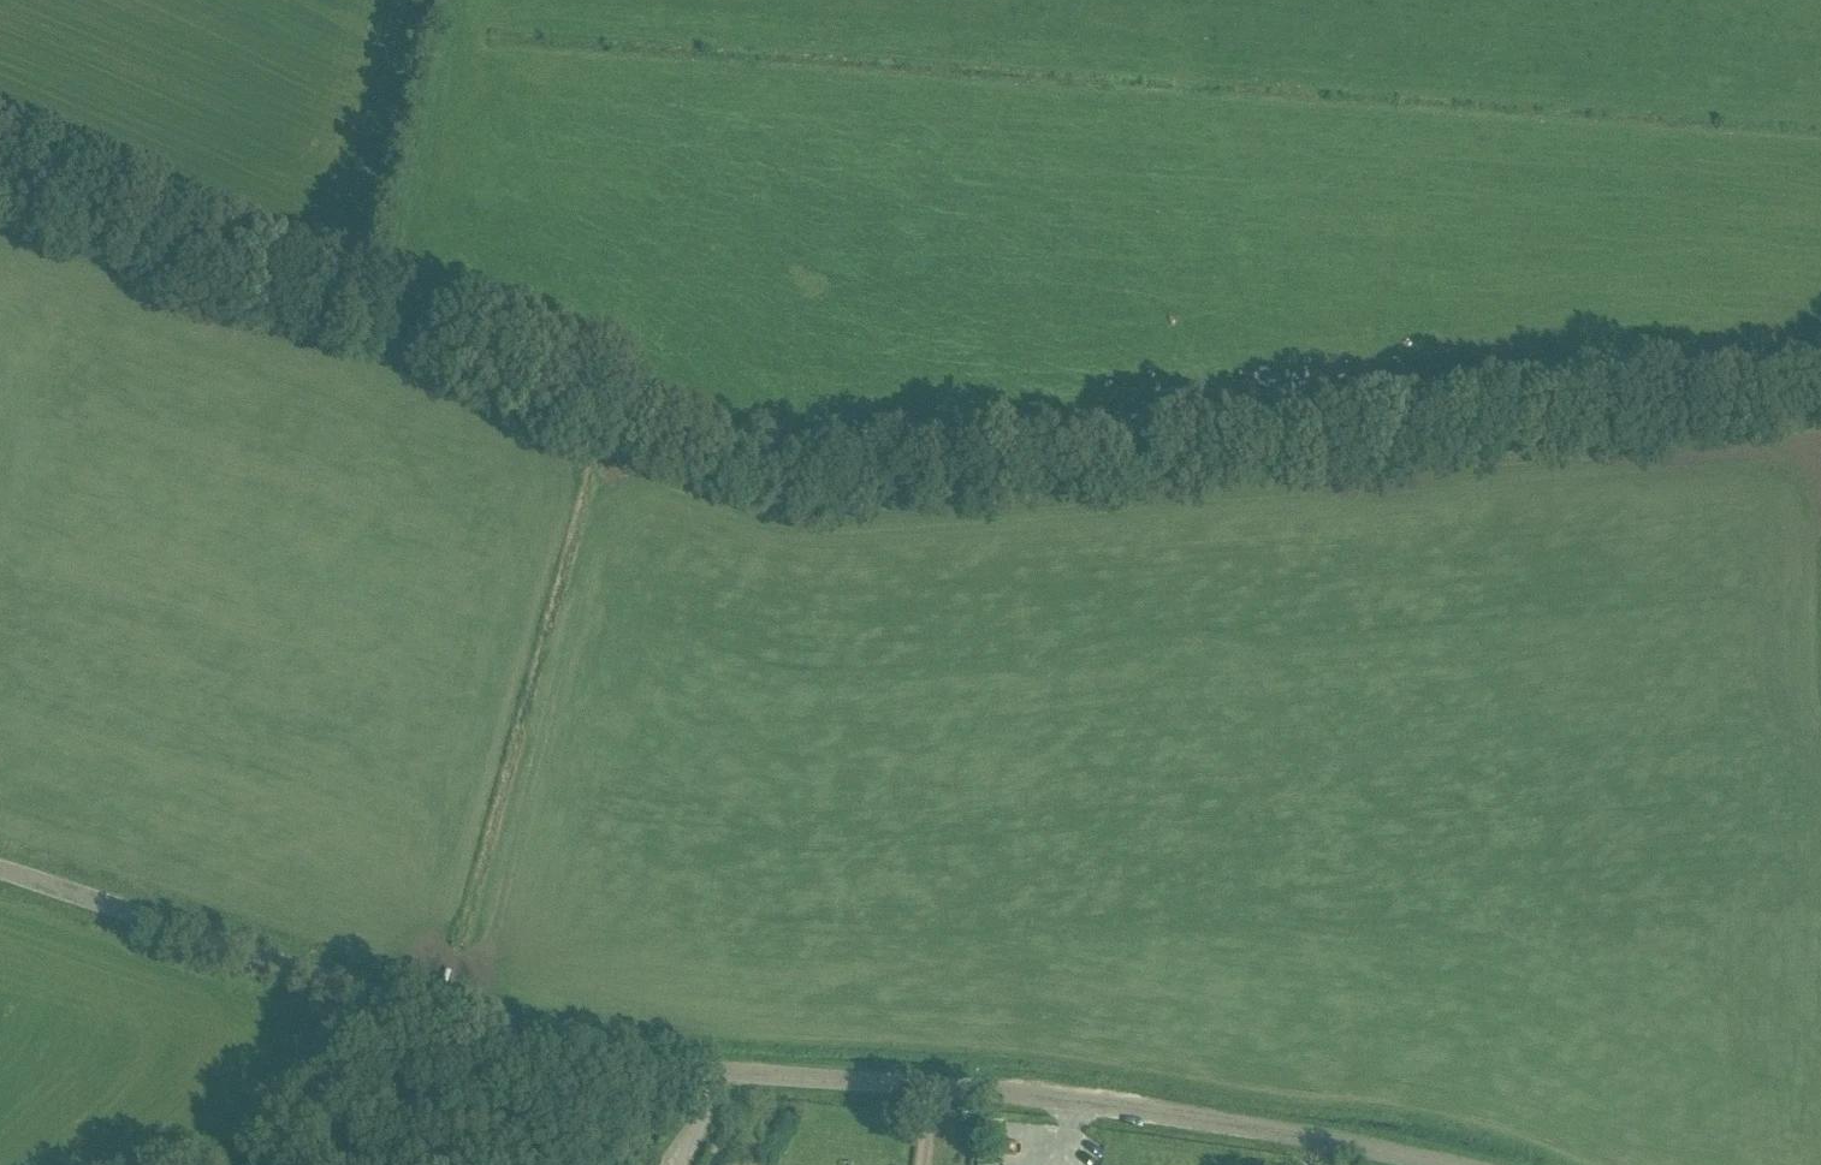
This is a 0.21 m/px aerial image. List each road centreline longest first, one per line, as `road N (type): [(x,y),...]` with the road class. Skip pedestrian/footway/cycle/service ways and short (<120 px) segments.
road 1 (unclassified): [(1422,1164),(965,1085),(678,1070),(490,1034),(0,871)]

